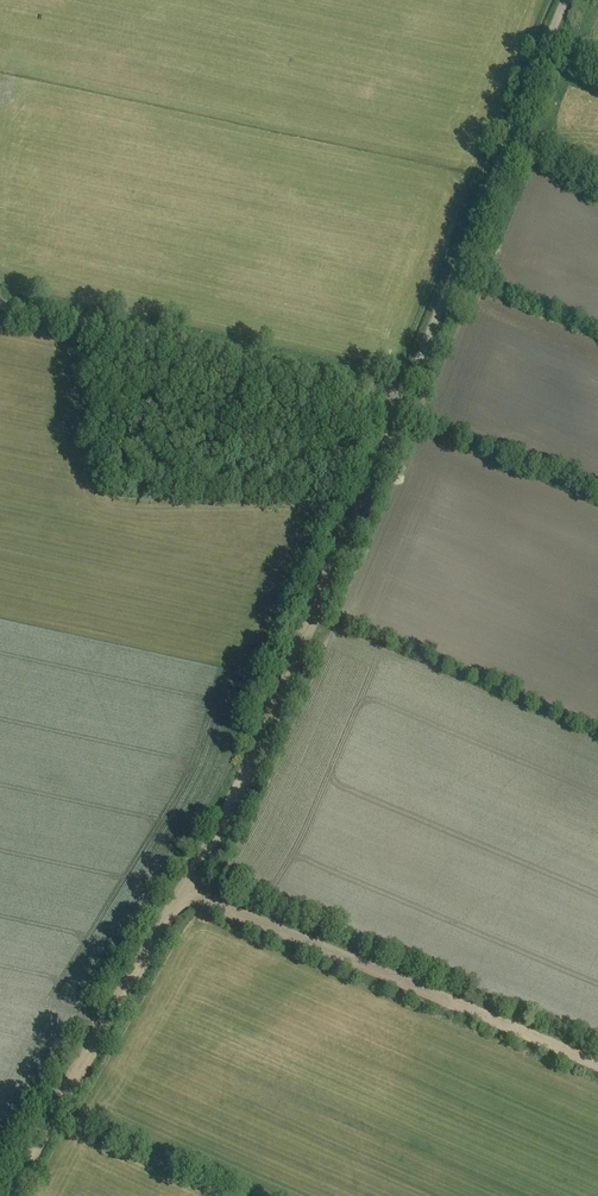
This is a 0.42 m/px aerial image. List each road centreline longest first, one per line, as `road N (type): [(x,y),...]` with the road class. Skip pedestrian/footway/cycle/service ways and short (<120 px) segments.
road 1 (track): [(404,395),(241,786),(187,891)]
road 2 (track): [(187,891),(597,1065)]
road 3 (track): [(566,0),(404,395)]
road 4 (track): [(0,304),(404,395)]
road 5 (track): [(187,891),(10,1195)]

